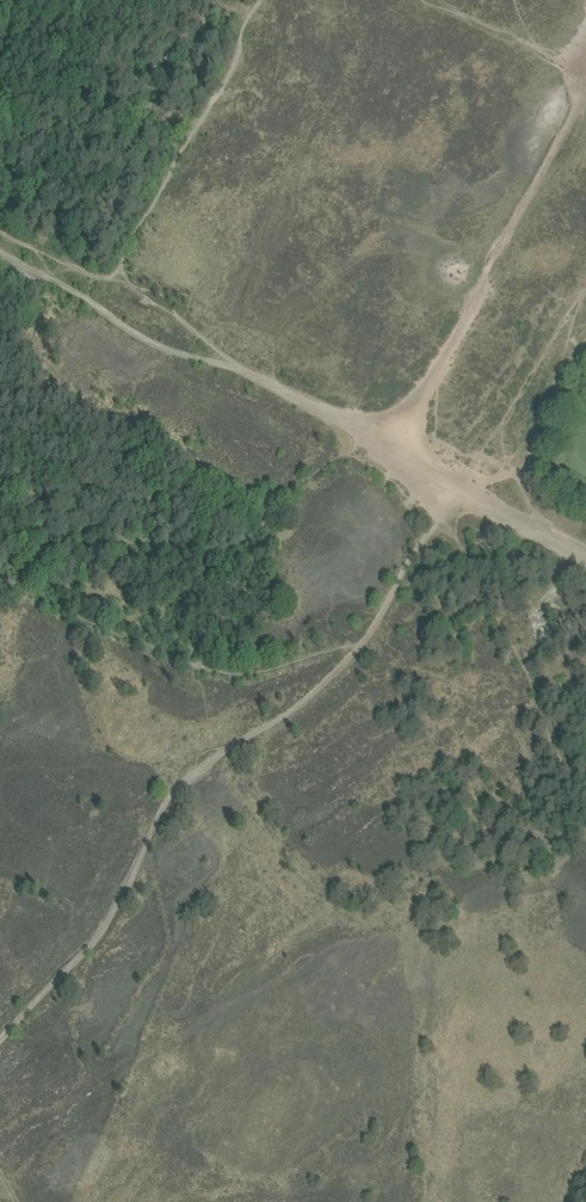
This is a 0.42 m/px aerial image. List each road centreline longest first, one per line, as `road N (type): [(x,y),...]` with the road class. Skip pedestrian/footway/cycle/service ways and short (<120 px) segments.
road 1 (track): [(0,229),(180,318),(237,369),(472,492)]
road 2 (track): [(0,1040),(109,924),(168,796),(214,762)]
road 3 (track): [(237,369),(166,351),(0,257)]
road 4 (track): [(585,347),(548,407),(525,465),(472,492)]
road 5 (track): [(361,644),(292,709),(214,762)]
road 6 (track): [(445,517),(361,644)]
road 7 (track): [(585,556),(472,492)]

